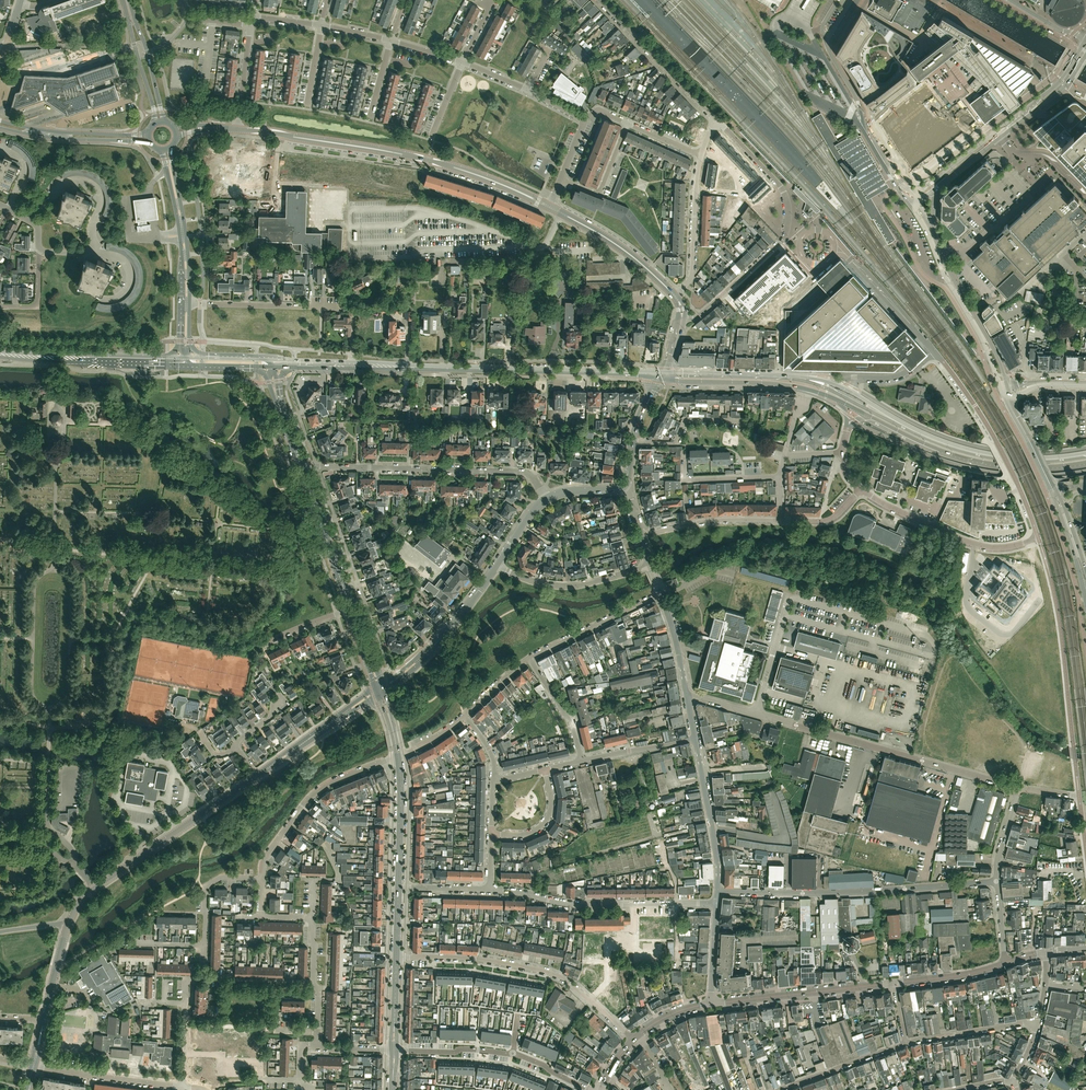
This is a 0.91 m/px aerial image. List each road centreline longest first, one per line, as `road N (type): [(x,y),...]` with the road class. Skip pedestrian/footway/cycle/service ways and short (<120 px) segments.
road 1 (residential): [(1019,787),(686,694)]
road 2 (tertiary): [(235,129),(429,158),(549,204)]
road 3 (residential): [(716,891),(996,881)]
road 4 (residential): [(681,318),(697,316),(787,230),(782,185),(717,123)]
road 5 (residential): [(635,1038),(550,972),(476,958),(397,957)]
road 6 (residential): [(546,498),(536,476),(523,470),(302,468)]
road 7 (secondary): [(1085,454),(1018,458),(965,450),(844,388)]
road 8 (tertiary): [(68,924),(96,887),(257,776)]
road 9 (residential): [(716,902),(566,904),(489,890)]
road 10 (secondary): [(867,416),(973,461),(1085,463)]
road 11 (unclassified): [(1038,537),(985,422),(932,352)]
road 12 (secondary): [(629,373),(417,367)]
road 13 (secondary): [(912,207),(1001,389)]
road 14 (residential): [(261,878),(264,859),(317,791),(397,754)]
road 15 (residential): [(1038,537),(1000,547),(967,541),(860,490)]
road 16 (secondary): [(660,379),(795,385),(844,402)]
road 17 (unclassified): [(711,1002),(894,982)]
road 18 (secondary): [(844,388),(810,378),(665,371)]
road 19 (unclassified): [(498,564),(450,626),(379,687)]
road 20 (secondary): [(1008,387),(933,233)]
road 21 (residential): [(717,123),(598,0)]
road 22 (secondary): [(171,357),(0,351)]
road 23 (secondary): [(0,357),(168,365)]
road 24 (secondary): [(189,304),(170,147)]
road 25 (residential): [(650,564),(565,585),(498,564)]
road 26 (secondary): [(162,149),(180,236),(181,304)]
road 27 (tertiary): [(549,204),(606,237),(676,294)]
road 28 (residential): [(716,891),(695,738)]
road 29 (residential): [(184,1087),(33,1065)]
road 30 (tertiary): [(257,776),(379,687)]
road 31 (tertiary): [(0,124),(60,135),(148,138)]
road 32 (tertiary): [(351,608),(302,468)]
road 33 (residential): [(529,658),(661,593)]
road 34 (unclassified): [(932,352),(834,245)]
road 35 (residential): [(887,166),(829,52),(831,35)]
road 36 (residential): [(782,520),(709,521),(641,535)]
road 37 (secondary): [(1085,39),(1057,84),(992,134)]
road 38 (residential): [(778,1089),(905,1044)]
road 39 (tertiary): [(398,888),(397,754)]
road 40 (secondary): [(284,368),(417,367)]
road 41 (residential): [(905,1044),(1036,1023)]
road 42 (residential): [(321,307),(189,304)]
road 43 (residential): [(782,520),(782,464),(805,393)]
road 44 (residential): [(633,441),(676,444),(687,418),(744,419)]
road 45 (track): [(545,244),(536,256),(449,259),(441,283)]
road 46 (secondary): [(122,0),(155,123)]
road 47 (secondary): [(165,121),(129,0)]
road 48 (secondary): [(417,367),(293,362)]
road 49 (secondary): [(998,139),(1064,87),(1085,54)]

